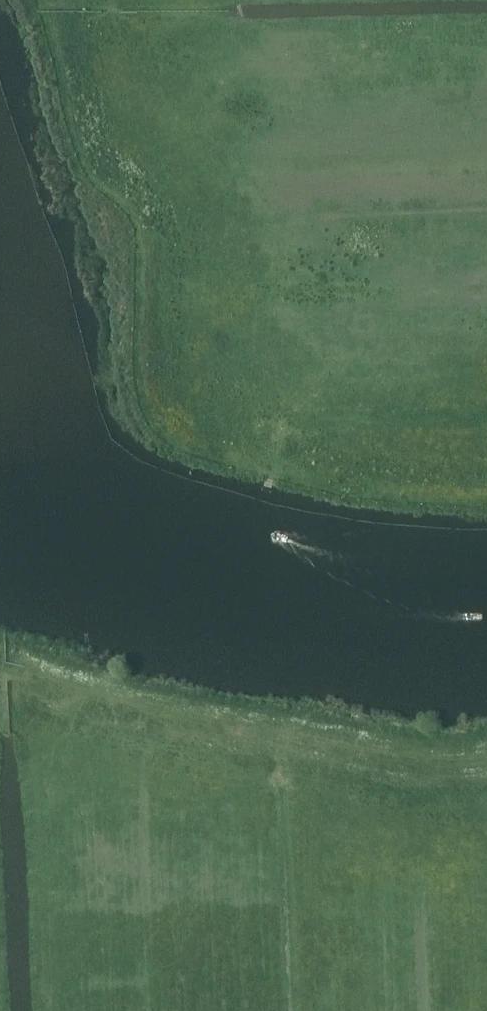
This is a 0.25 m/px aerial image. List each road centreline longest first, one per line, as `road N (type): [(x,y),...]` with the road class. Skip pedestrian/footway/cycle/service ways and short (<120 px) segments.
road 1 (track): [(486,741),(422,759),(367,756),(0,647)]

